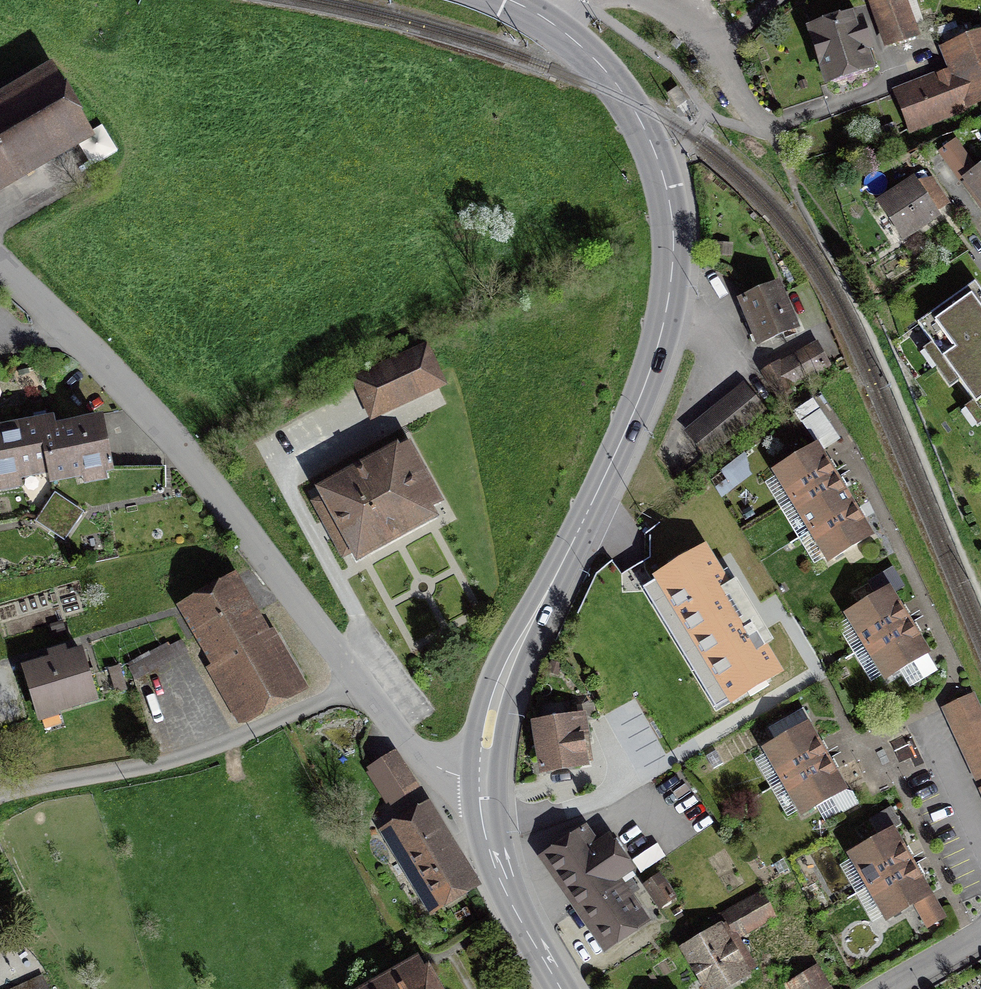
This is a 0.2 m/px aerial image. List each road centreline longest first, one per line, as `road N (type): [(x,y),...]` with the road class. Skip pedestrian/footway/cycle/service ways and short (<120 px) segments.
road 1 (secondary): [(555,25),(598,62),(648,137),(668,197),(671,277),(641,397),(505,677),(483,781)]
road 2 (residential): [(357,684),(227,510),(74,334)]
road 3 (residential): [(357,684),(312,716),(235,741),(0,797)]
road 4 (secondary): [(483,781),(497,872),(561,988)]
road 5 (residential): [(483,781),(428,761),(357,684)]
road 6 (residential): [(640,0),(715,44),(776,0)]

